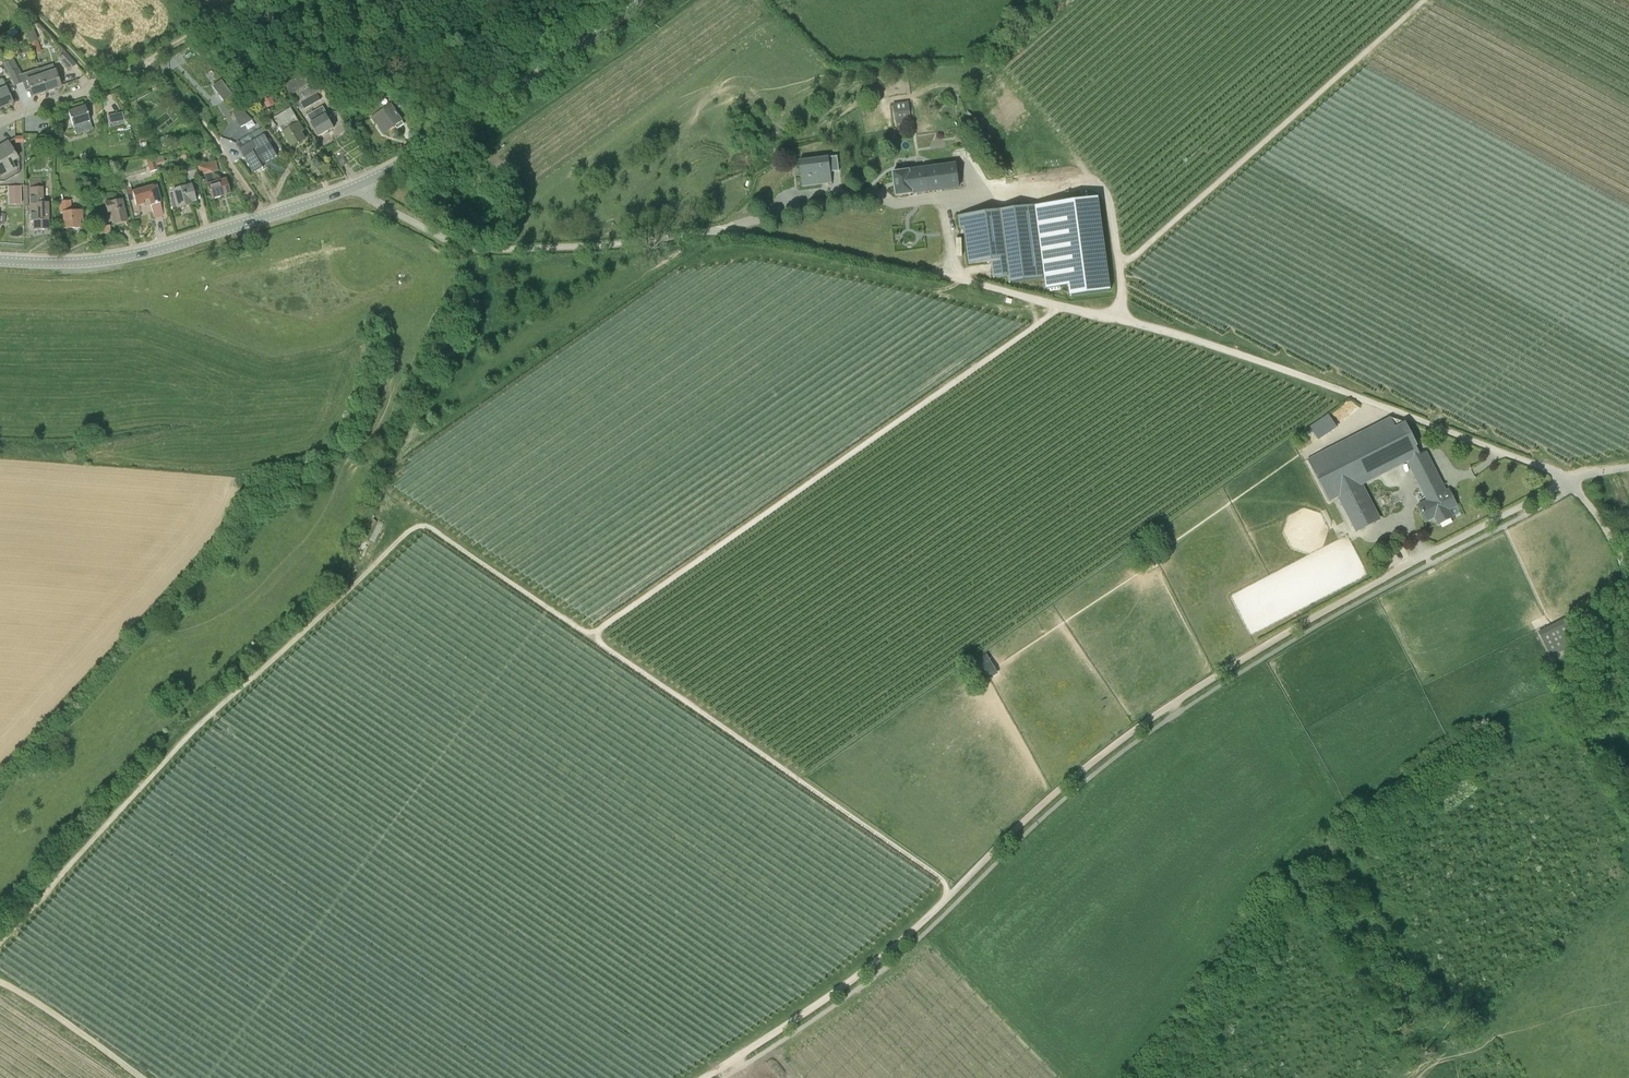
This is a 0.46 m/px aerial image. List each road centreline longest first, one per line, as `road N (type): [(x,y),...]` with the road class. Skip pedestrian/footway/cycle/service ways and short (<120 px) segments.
road 1 (track): [(0,942),(183,740),(412,531),(432,530),(571,623),(588,625),(1069,308)]
road 2 (track): [(1411,563),(1129,734),(884,954),(703,1077)]
road 3 (track): [(1484,446),(1173,333),(740,234)]
road 4 (track): [(577,625),(936,873),(946,885),(944,901)]
road 5 (track): [(1119,269),(1424,0)]
road 6 (unclassified): [(740,234),(476,248),(376,202),(362,184)]
road 7 (tertiary): [(0,261),(148,252),(362,184)]
road 8 (tertiary): [(362,184),(643,0)]
road 9 (track): [(265,216),(196,115),(140,66)]
road 10 (unclassified): [(1565,482),(1411,563)]
road 11 (track): [(0,983),(144,1077)]
road 12 (track): [(18,0),(101,85),(140,66)]
road 13 (track): [(140,66),(256,0)]
road 14 (unclassified): [(1628,583),(1608,533),(1565,482)]

